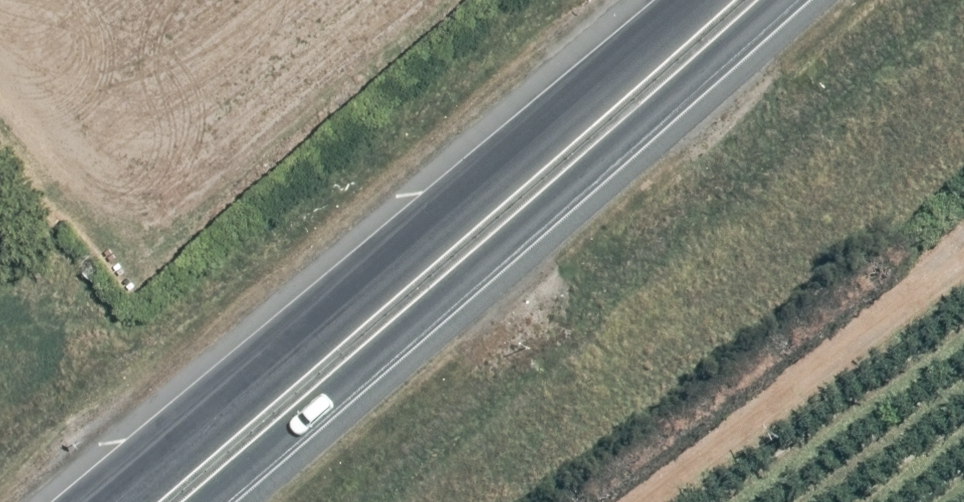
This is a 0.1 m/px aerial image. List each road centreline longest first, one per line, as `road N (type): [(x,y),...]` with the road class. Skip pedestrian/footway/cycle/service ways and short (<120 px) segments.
road 1 (trunk): [(112,501),(231,392),(712,0)]
road 2 (trunk): [(790,0),(211,501)]

